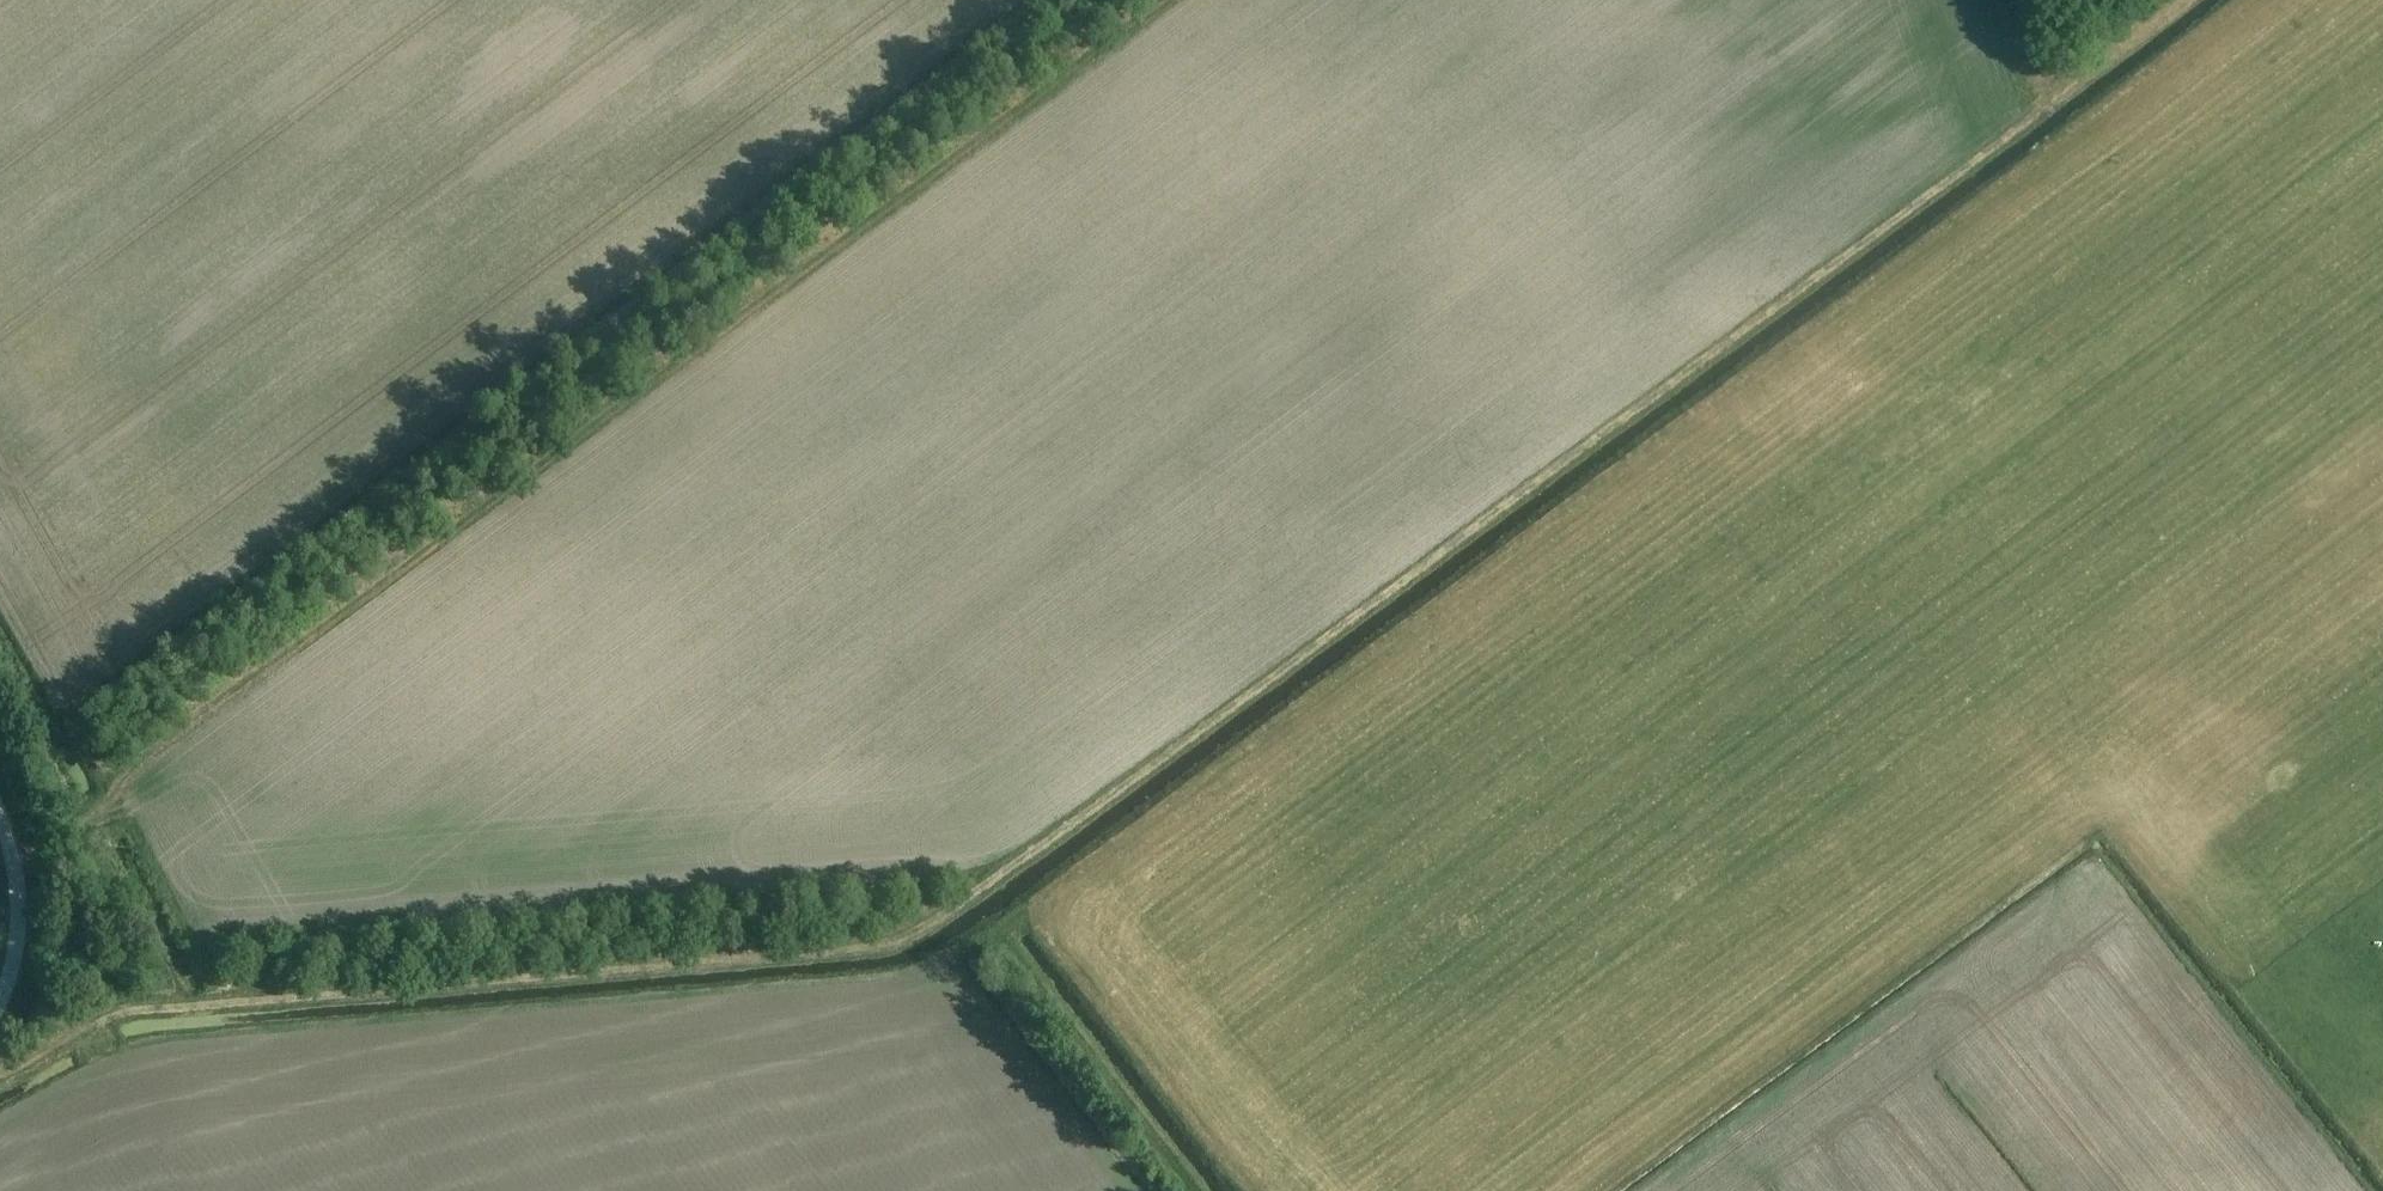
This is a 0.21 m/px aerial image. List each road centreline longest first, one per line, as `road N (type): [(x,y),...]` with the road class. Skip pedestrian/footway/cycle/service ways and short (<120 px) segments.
road 1 (unclassified): [(0,982),(17,910),(0,829)]

